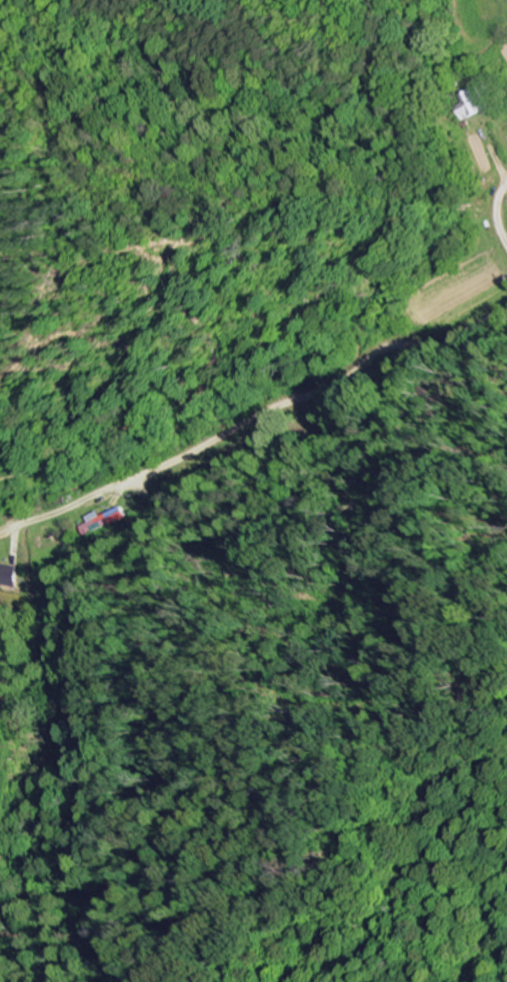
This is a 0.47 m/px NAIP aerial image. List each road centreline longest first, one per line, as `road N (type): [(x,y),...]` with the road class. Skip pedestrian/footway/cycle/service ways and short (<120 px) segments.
road 1 (residential): [(0,531),(66,509),(324,392),(383,351),(478,329),(506,310)]

